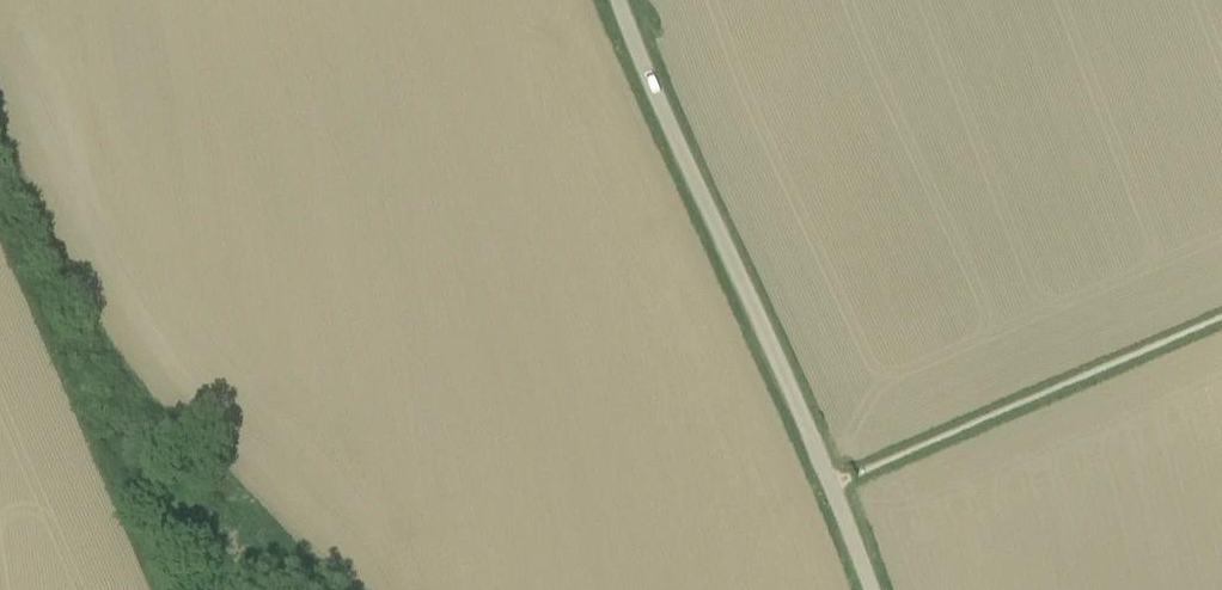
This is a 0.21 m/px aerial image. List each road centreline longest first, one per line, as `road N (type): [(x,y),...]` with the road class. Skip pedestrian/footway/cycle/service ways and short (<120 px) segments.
road 1 (unclassified): [(871,589),(620,0)]

